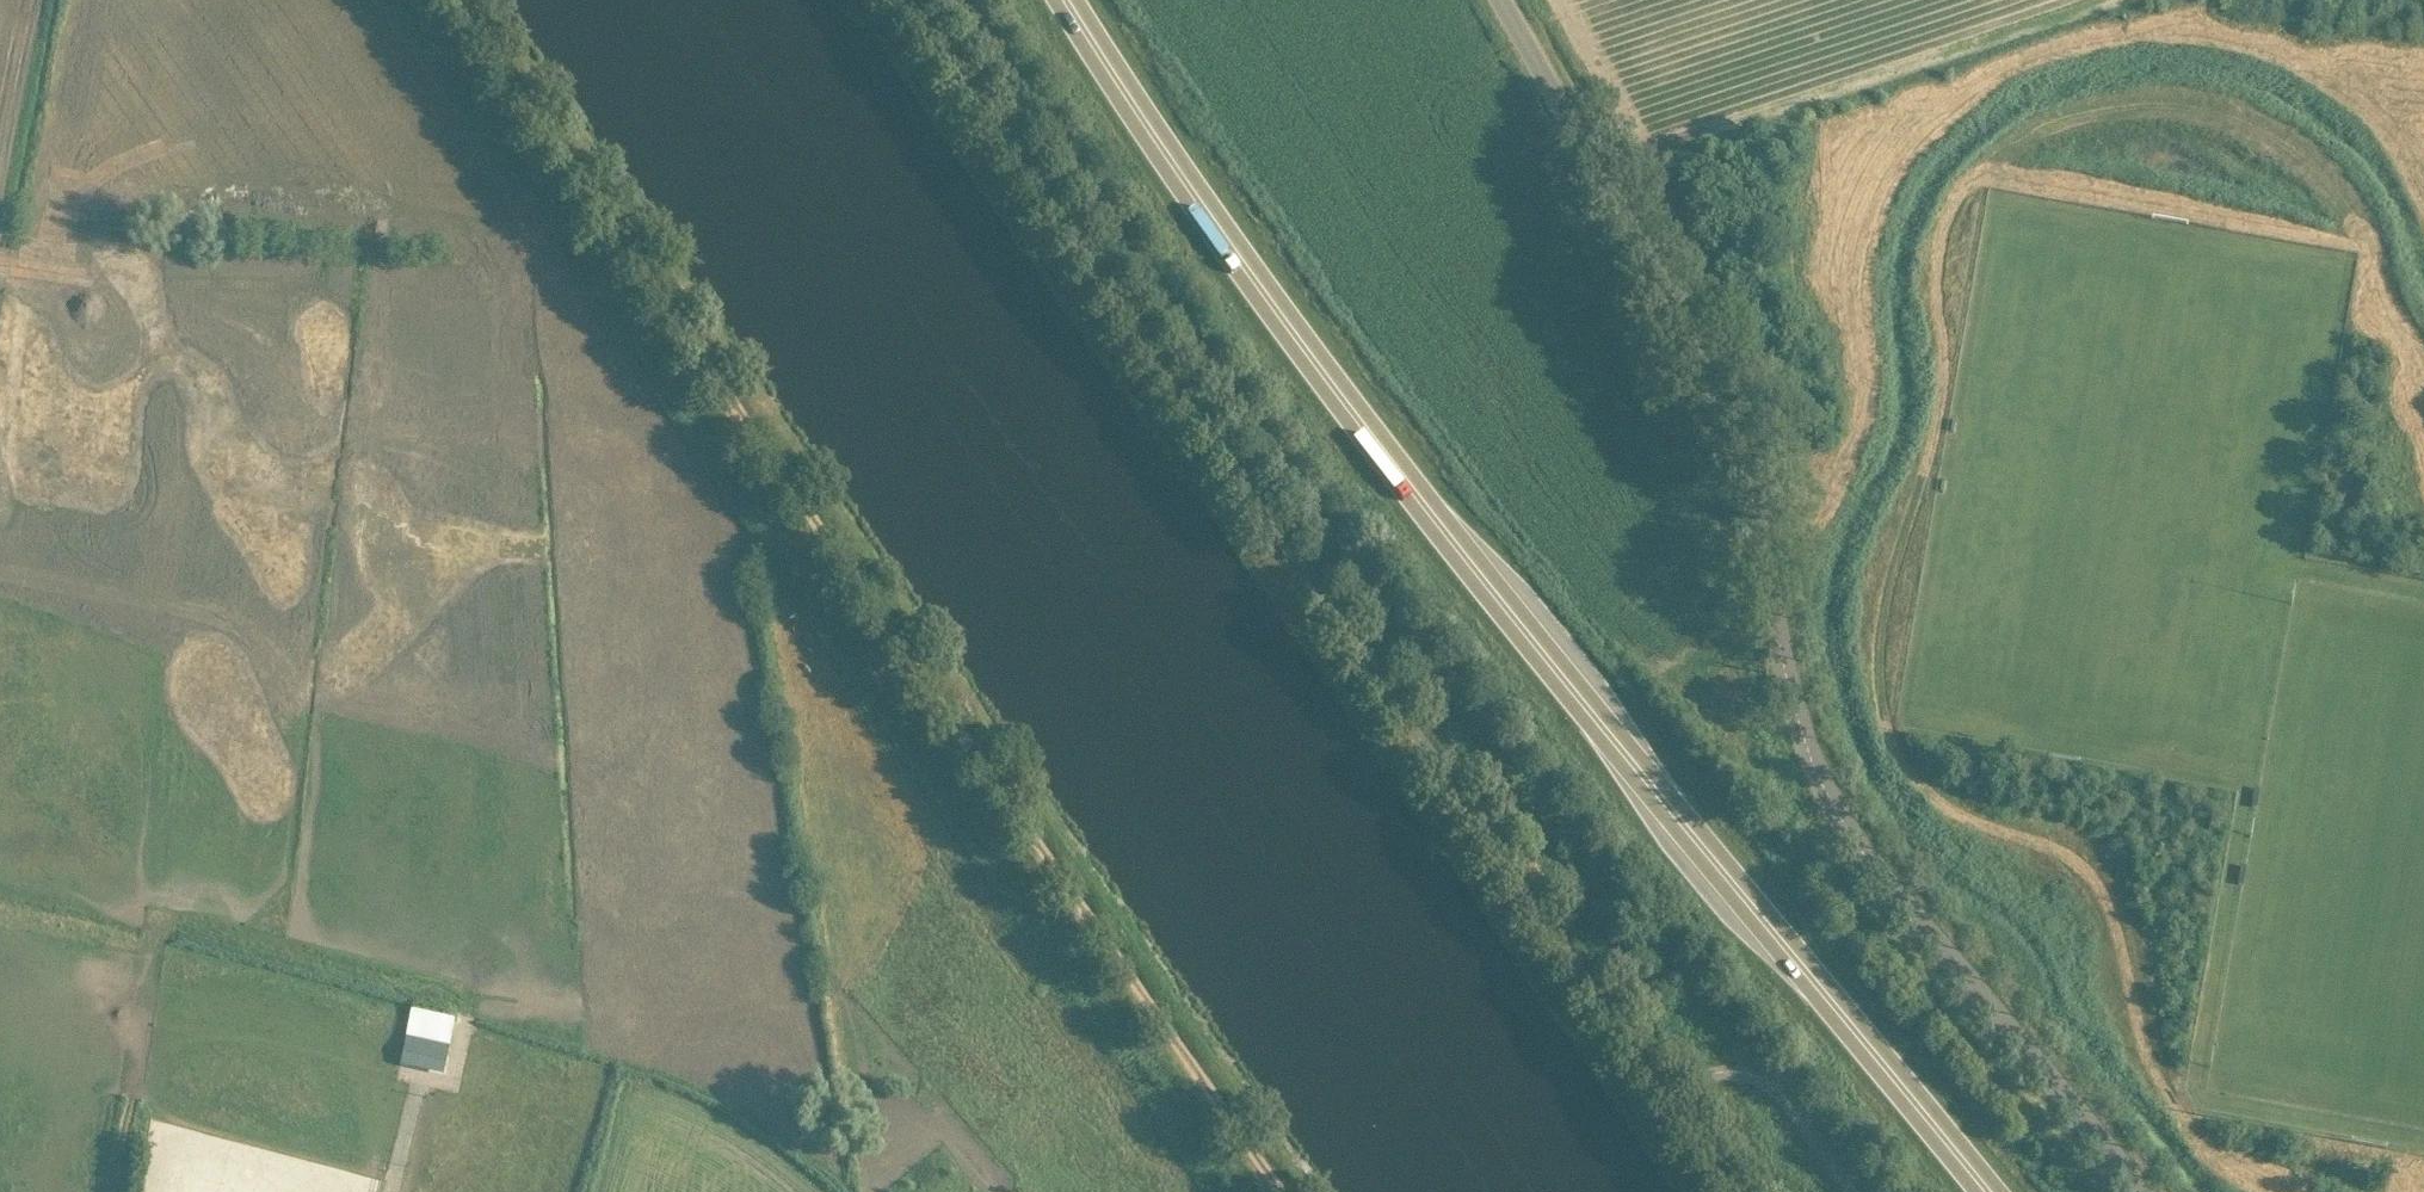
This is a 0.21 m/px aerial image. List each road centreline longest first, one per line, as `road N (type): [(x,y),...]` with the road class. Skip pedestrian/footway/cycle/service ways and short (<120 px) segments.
road 1 (primary): [(1989,1191),(1625,755),(1313,359),(1067,0)]
road 2 (track): [(429,0),(865,622),(1291,1191)]
road 3 (unclassified): [(2145,1191),(1836,780),(1802,684),(1745,435),(1715,355),(1514,0)]

